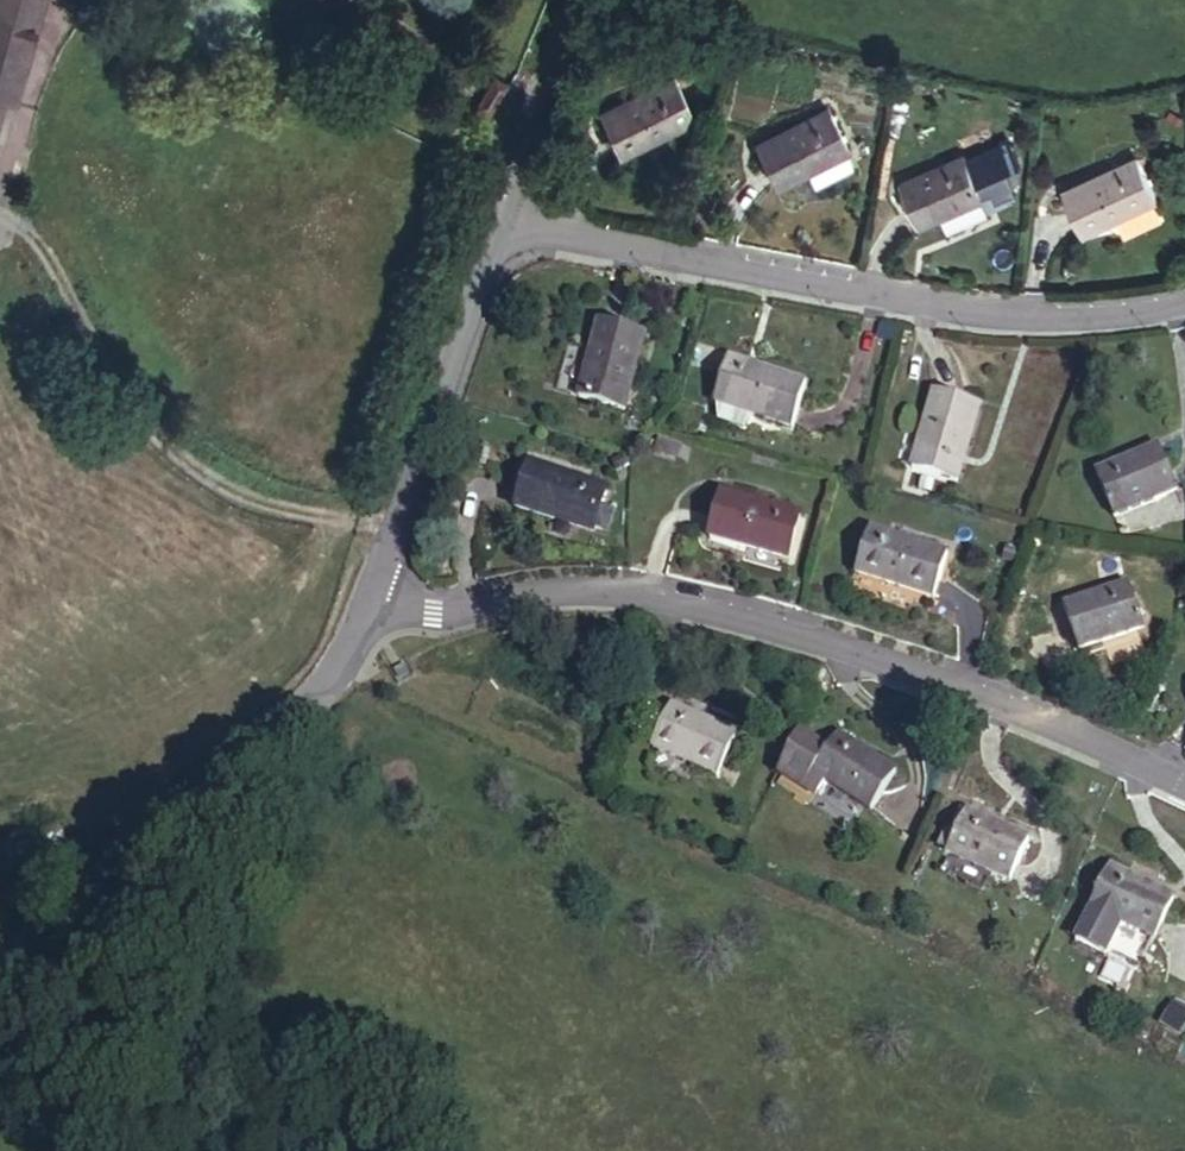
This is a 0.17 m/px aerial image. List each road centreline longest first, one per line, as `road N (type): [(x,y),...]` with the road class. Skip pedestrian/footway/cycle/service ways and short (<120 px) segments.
road 1 (residential): [(1184,786),(826,642),(630,585),(504,601),(333,653)]
road 2 (residential): [(492,207),(956,299),(1060,310),(1184,294)]
road 3 (residential): [(492,207),(366,589),(333,653)]
road 4 (residential): [(333,653),(323,673),(0,950)]
road 5 (residential): [(560,0),(492,207)]

